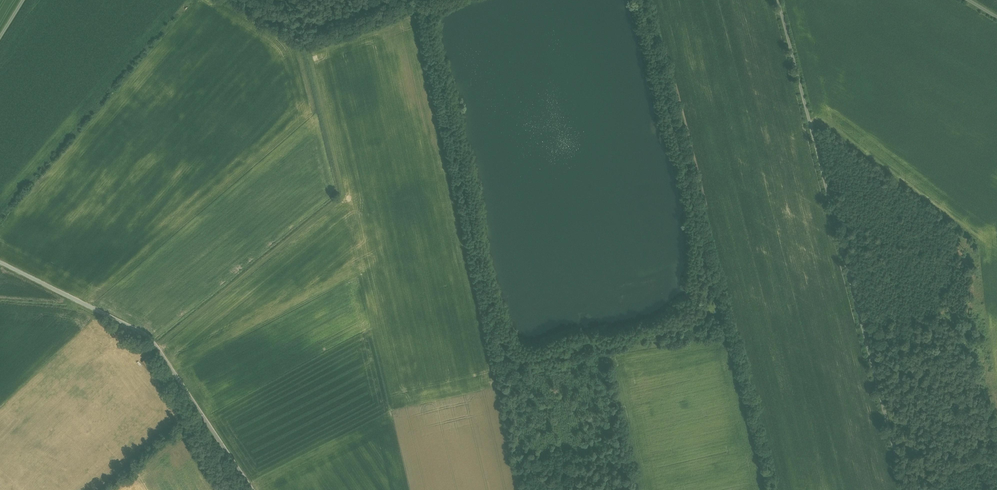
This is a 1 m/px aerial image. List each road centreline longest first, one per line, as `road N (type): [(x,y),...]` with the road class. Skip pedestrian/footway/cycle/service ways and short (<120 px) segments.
road 1 (unclassified): [(778,0),(907,489)]
road 2 (unclassified): [(0,262),(156,341),(253,489)]

